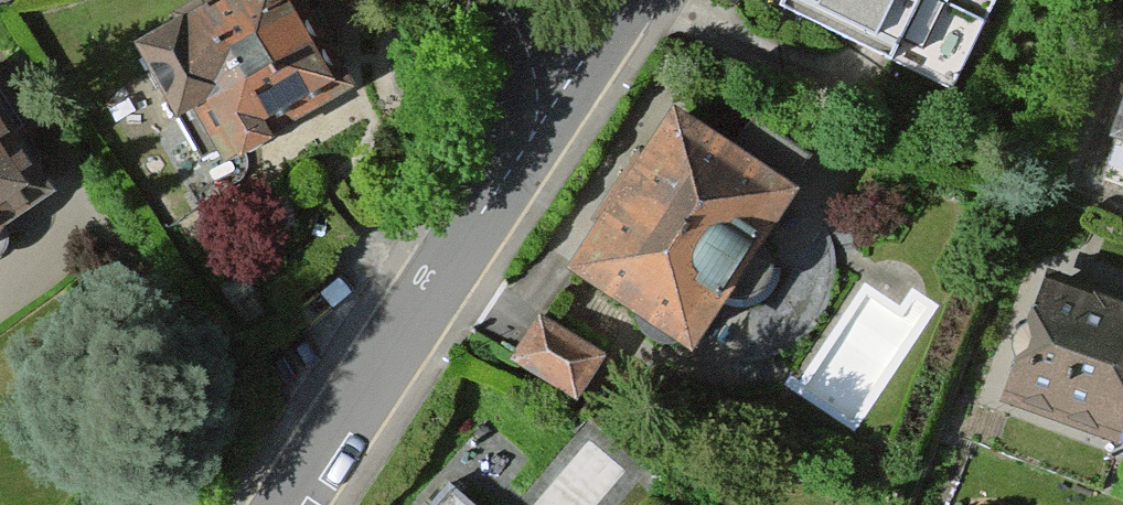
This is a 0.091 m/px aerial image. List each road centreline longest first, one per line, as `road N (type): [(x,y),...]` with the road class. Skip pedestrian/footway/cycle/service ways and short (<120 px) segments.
road 1 (residential): [(533,131),(290,504)]
road 2 (residential): [(620,0),(533,131)]
road 3 (residential): [(533,131),(498,0)]

